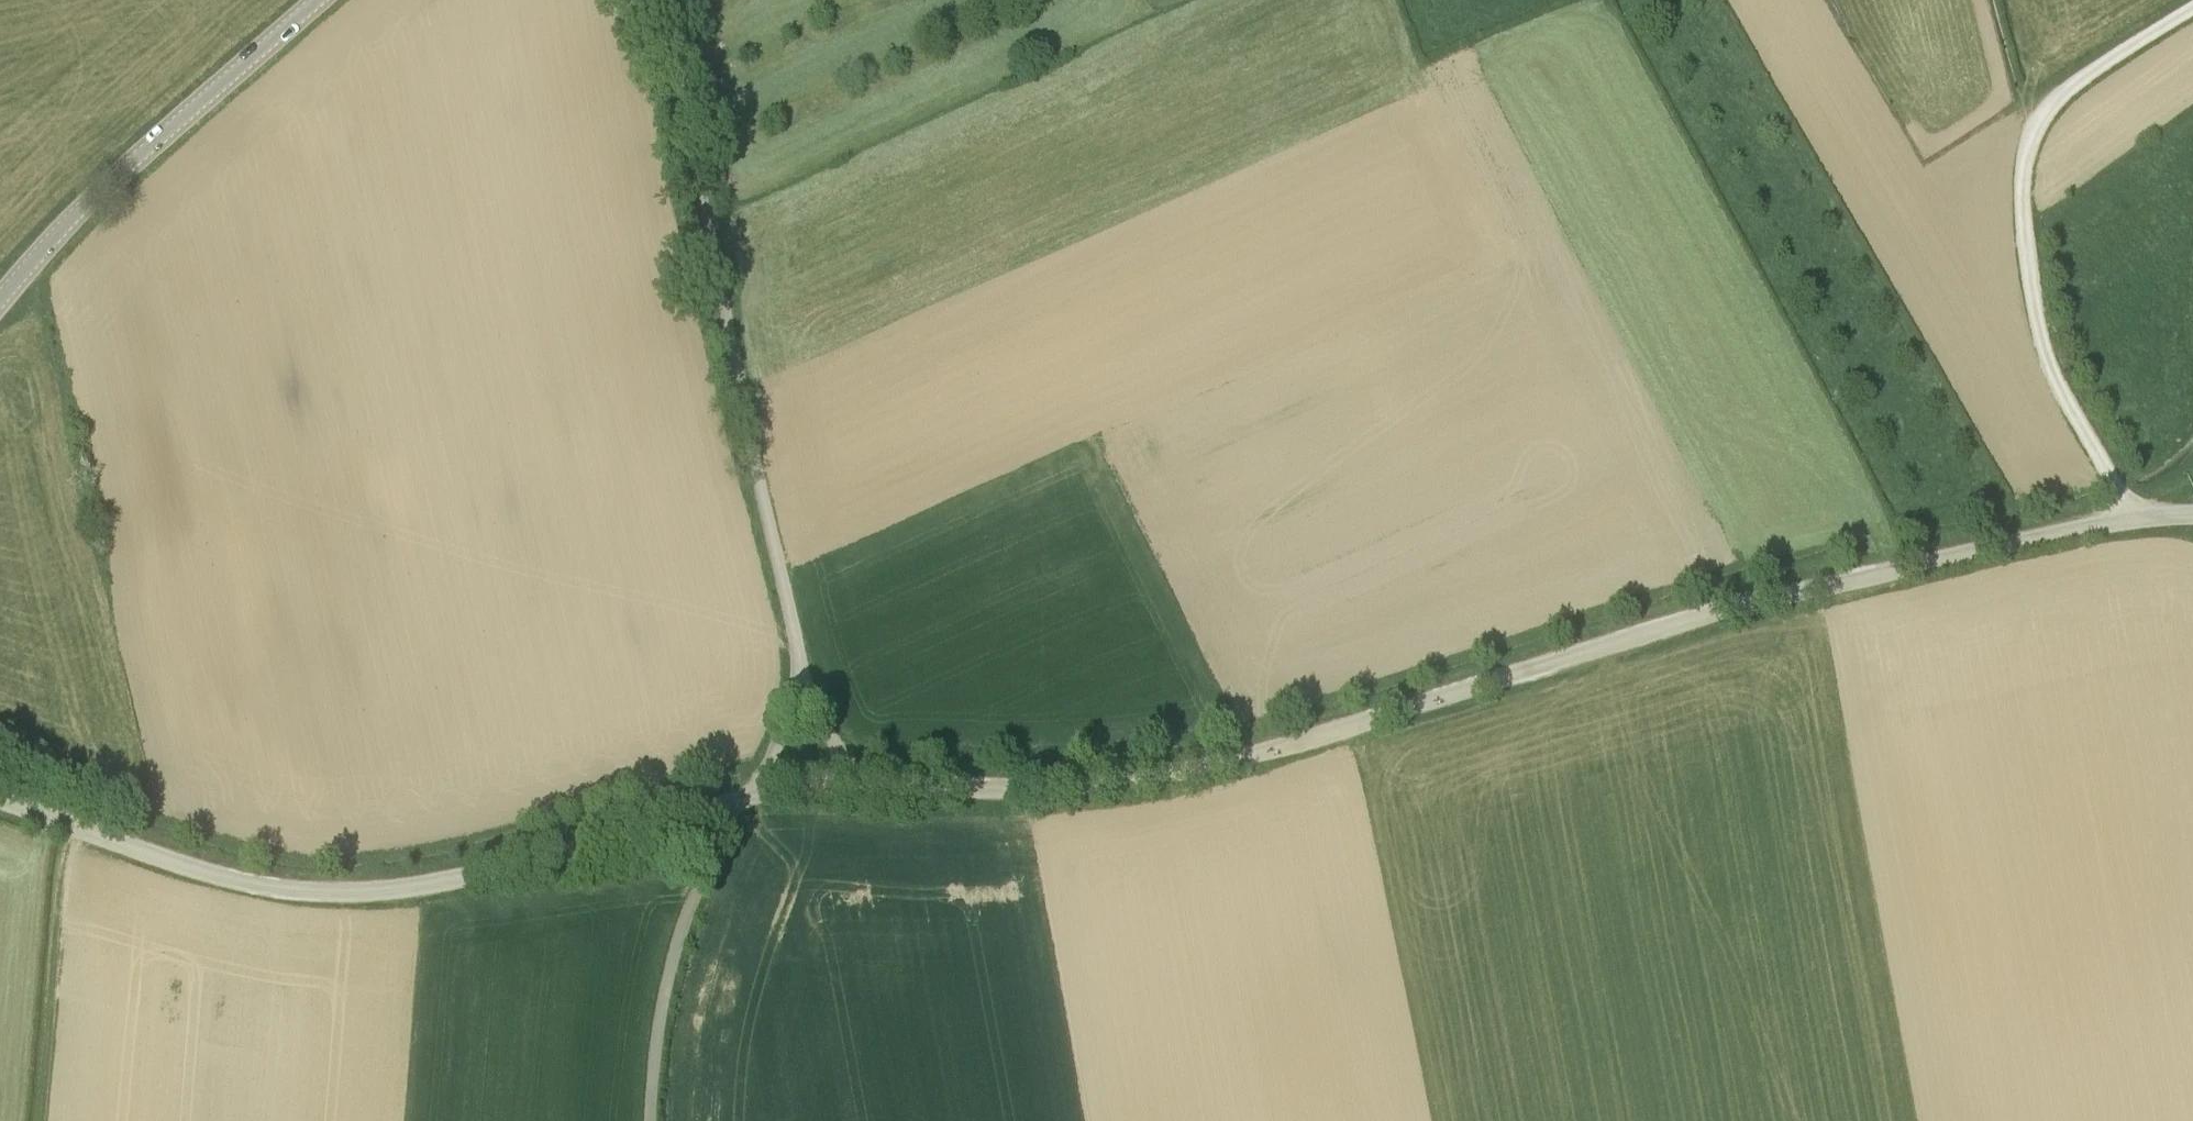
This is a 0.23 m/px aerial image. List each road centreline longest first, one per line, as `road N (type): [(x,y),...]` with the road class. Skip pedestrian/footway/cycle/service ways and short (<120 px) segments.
road 1 (unclassified): [(858,778),(1023,788),(1198,768),(1727,607),(2111,521),(2192,512)]
road 2 (unclassified): [(722,803),(453,878),(323,891),(197,869),(0,798)]
road 3 (unclassified): [(801,675),(660,0)]
road 4 (tertiary): [(0,301),(96,197),(321,0)]
road 5 (track): [(2127,518),(2119,484),(2073,411),(2039,333),(2024,203),(2029,126)]
road 6 (unclassified): [(722,803),(721,831),(668,982),(650,1120)]
road 7 (track): [(2029,126),(2060,92),(2192,6)]
road 8 (unclassified): [(801,675),(755,791)]

